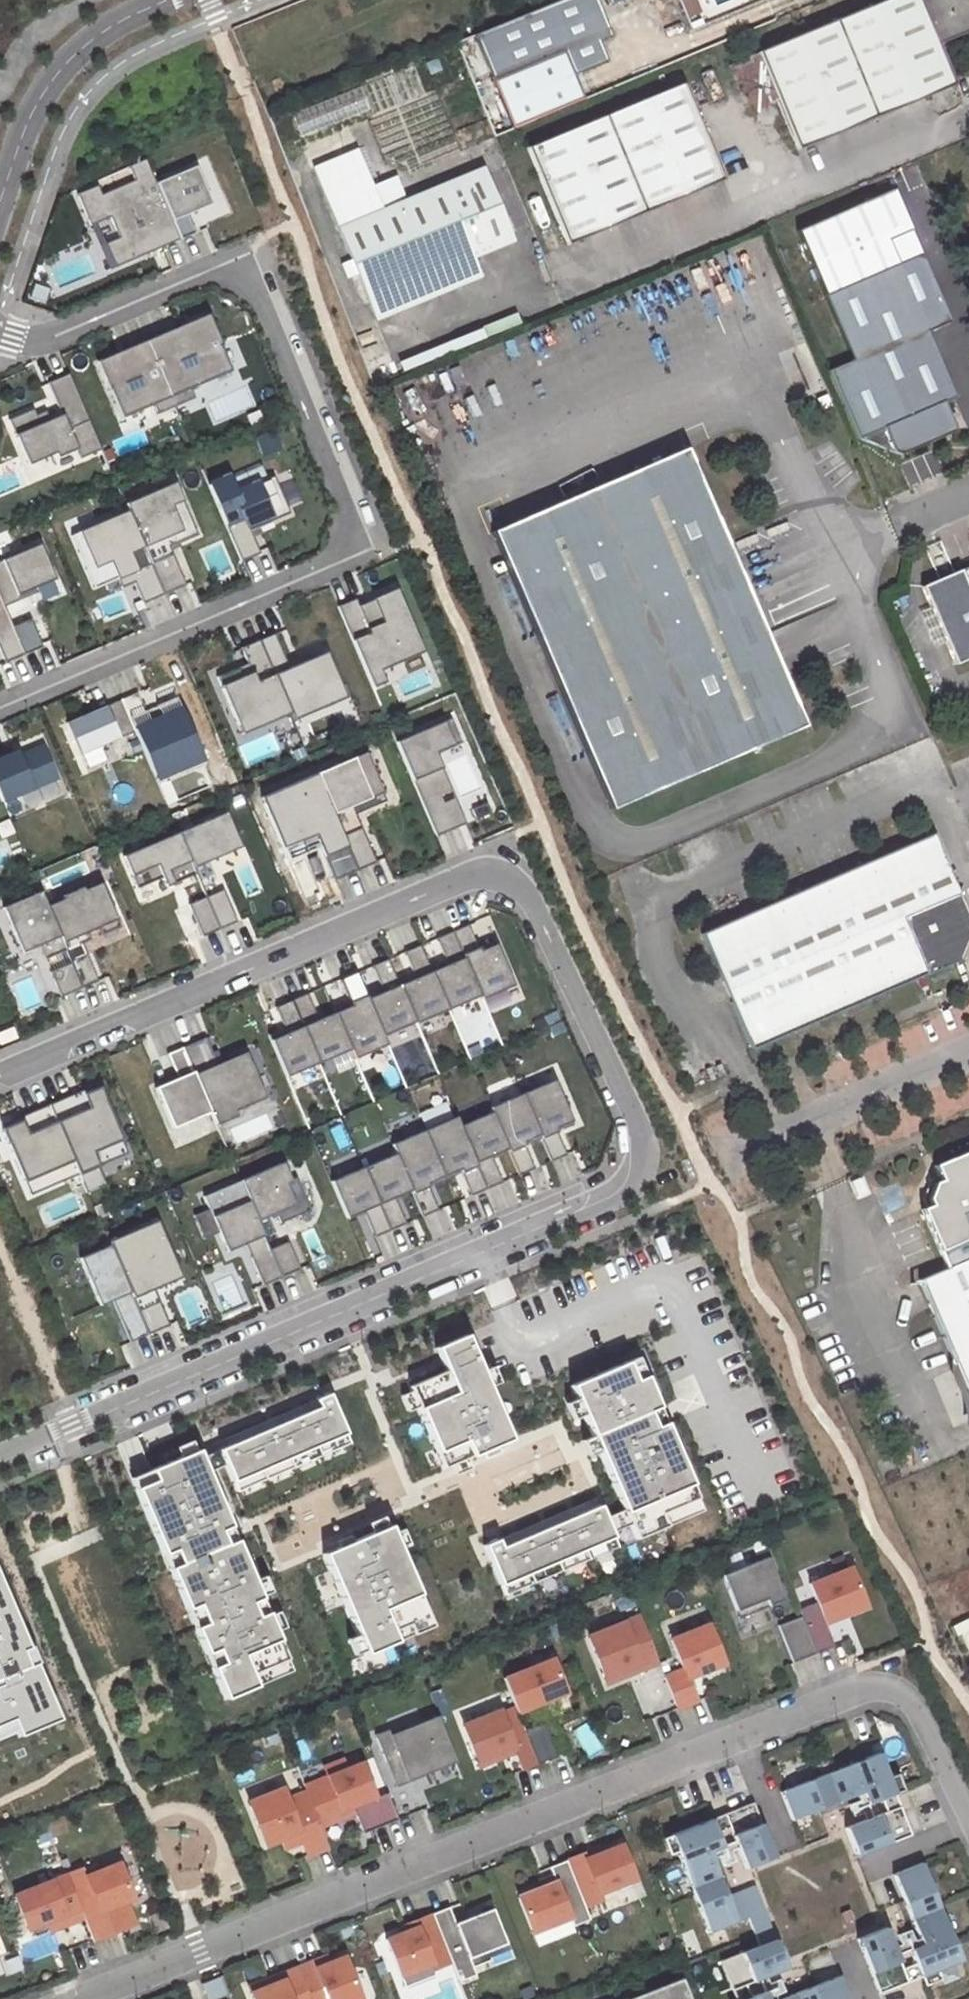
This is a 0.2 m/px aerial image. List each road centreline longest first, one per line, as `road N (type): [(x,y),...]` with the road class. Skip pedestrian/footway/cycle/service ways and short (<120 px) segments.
road 1 (residential): [(0,1455),(615,1192),(642,1163),(639,1121),(532,897),(504,874),(468,875),(0,1077)]
road 2 (residential): [(968,1815),(914,1703),(891,1688),(862,1688),(81,1998)]
road 3 (residential): [(0,706),(326,567),(347,540),(343,500),(243,273),(205,271),(37,343),(0,333)]
road 4 (unclassified): [(0,208),(32,113),(67,62),(97,36),(167,0)]
road 5 (unclassified): [(759,1138),(968,1049)]
road 6 (unclassified): [(968,494),(818,557)]

